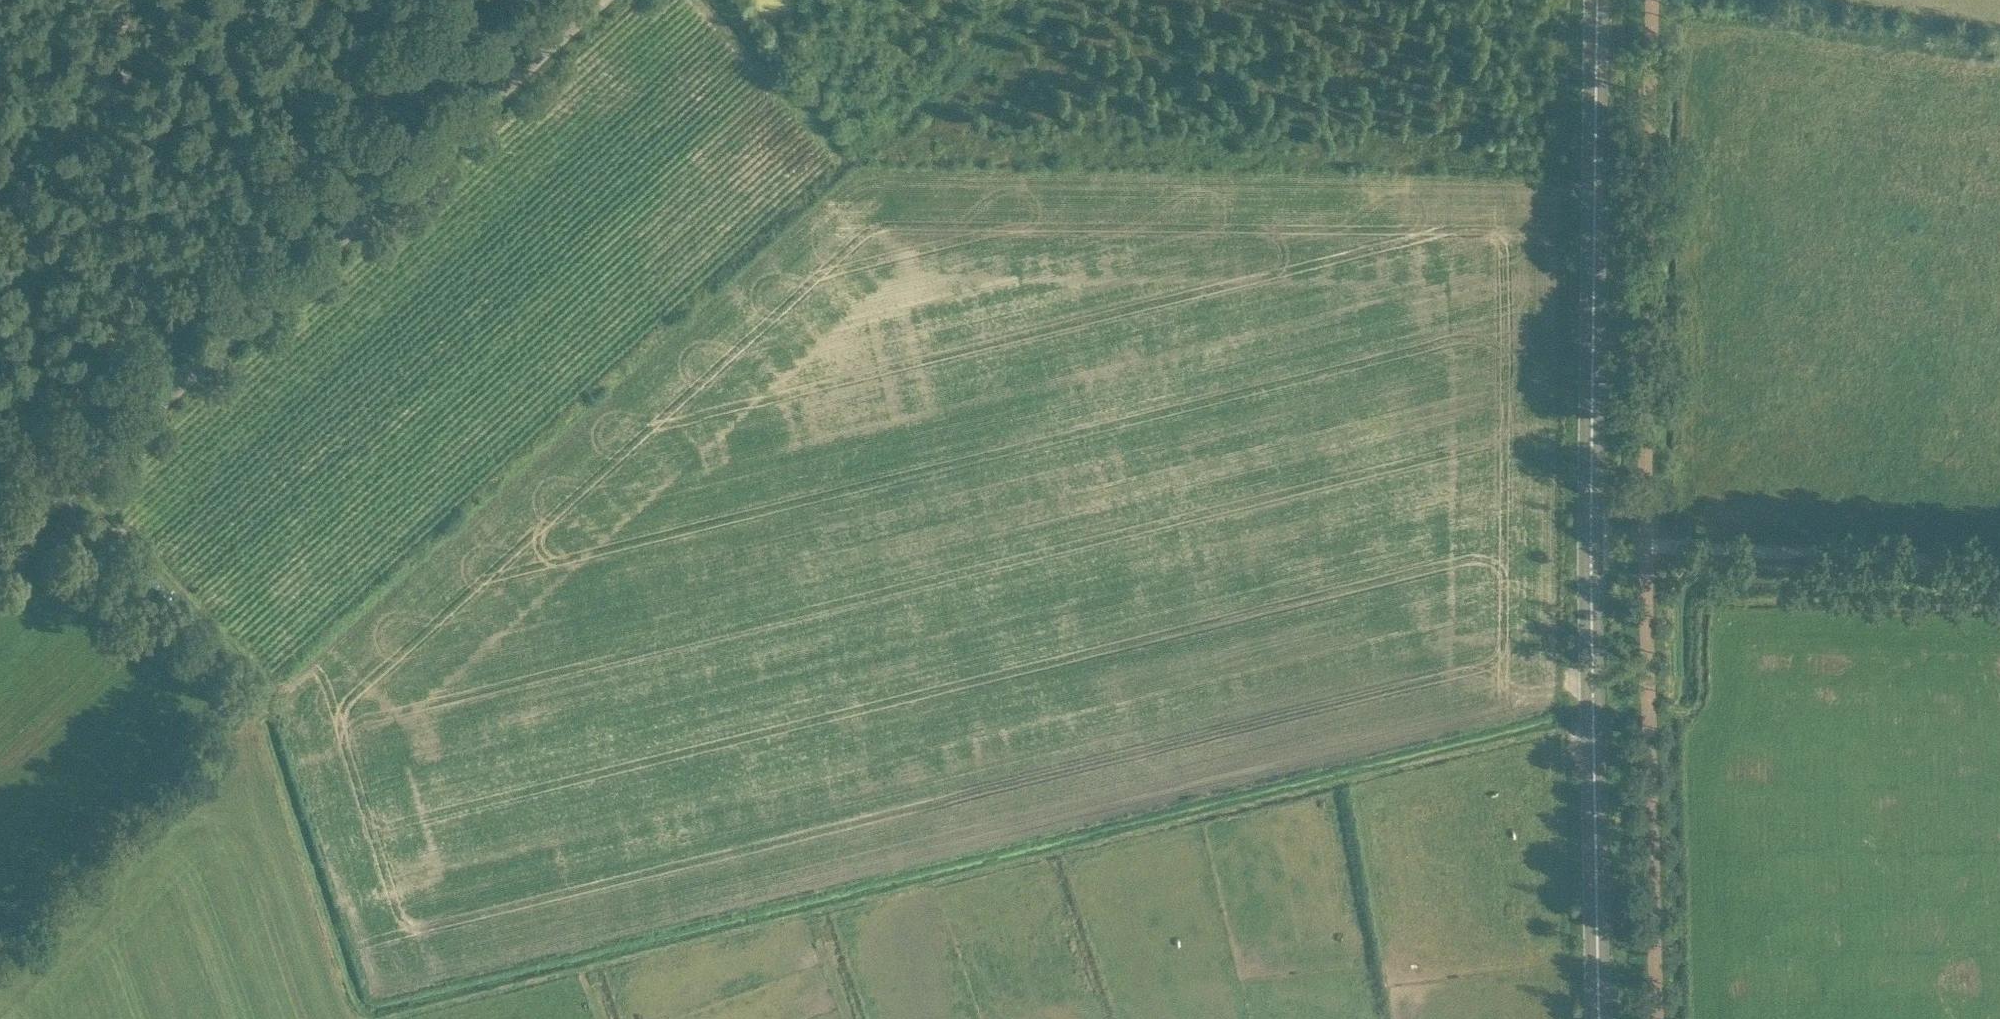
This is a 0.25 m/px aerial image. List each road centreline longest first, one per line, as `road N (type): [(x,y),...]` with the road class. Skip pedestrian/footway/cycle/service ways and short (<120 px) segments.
road 1 (secondary): [(1599,0),(1592,547),(1600,1018)]
road 2 (unclassified): [(0,552),(597,0)]
road 3 (track): [(1999,563),(1592,547)]
road 4 (track): [(0,418),(242,678)]

